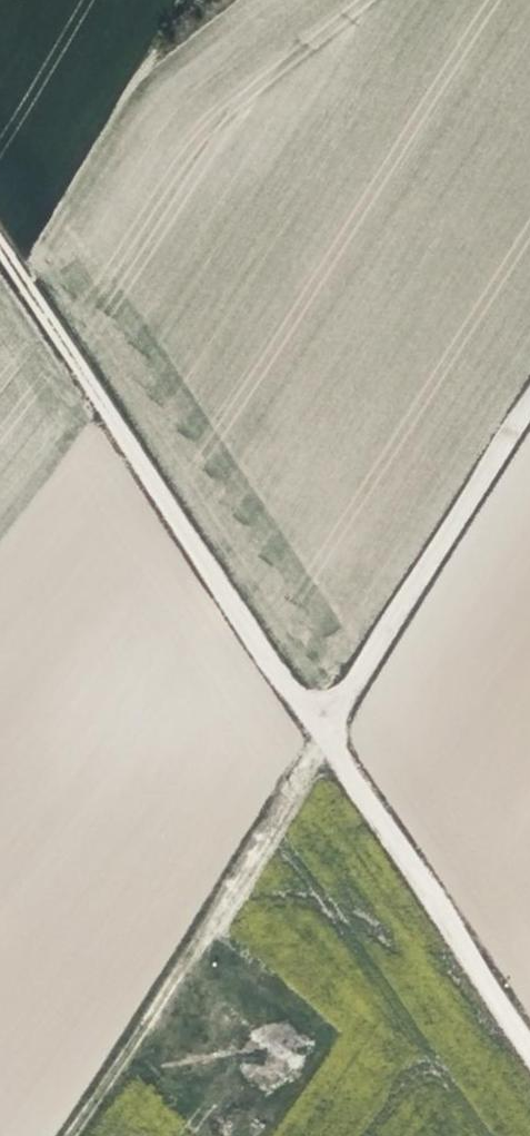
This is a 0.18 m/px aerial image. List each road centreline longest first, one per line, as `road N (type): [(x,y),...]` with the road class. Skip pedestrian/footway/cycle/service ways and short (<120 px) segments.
road 1 (track): [(529,1041),(0,256)]
road 2 (track): [(62,1135),(213,913),(529,401)]

